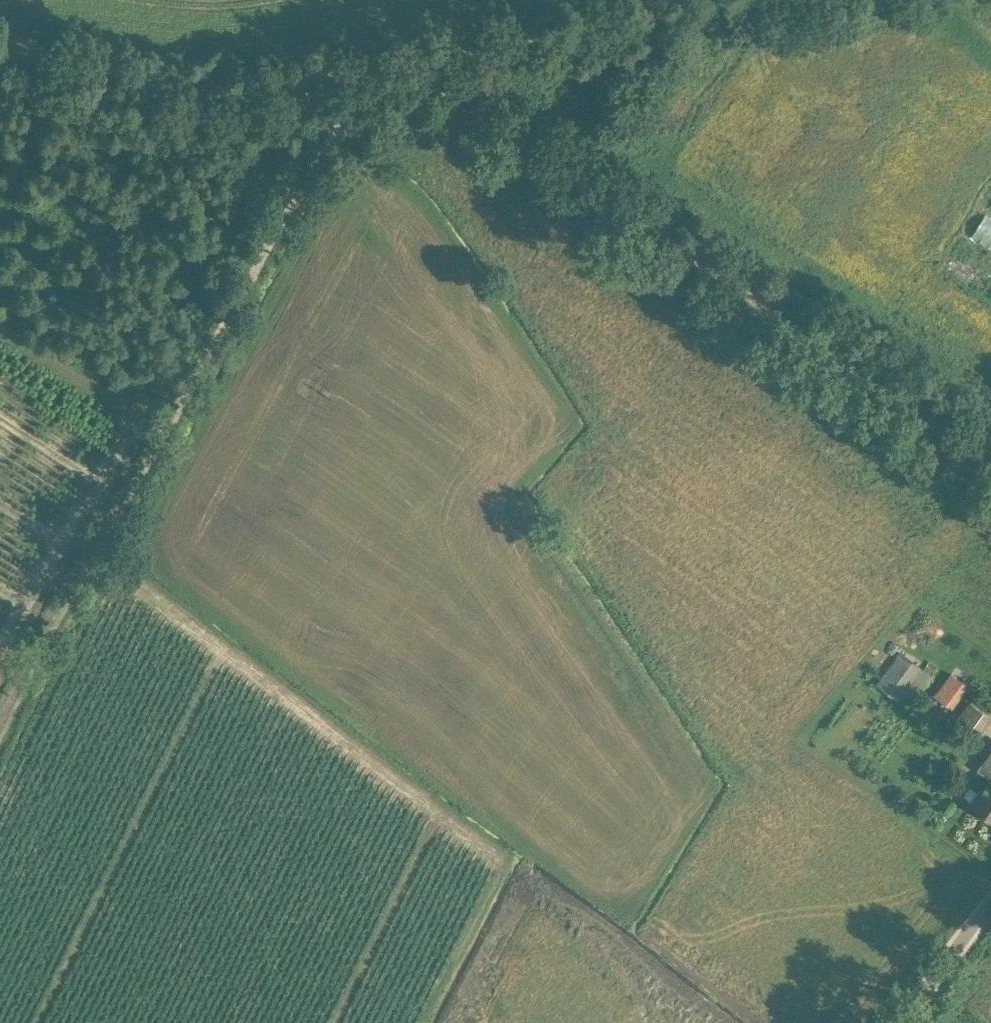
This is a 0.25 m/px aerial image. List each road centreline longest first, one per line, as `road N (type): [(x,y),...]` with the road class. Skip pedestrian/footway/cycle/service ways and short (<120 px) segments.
road 1 (track): [(332,84),(336,124),(320,157),(68,602),(0,739)]
road 2 (track): [(990,445),(400,67)]
road 3 (track): [(741,0),(400,67)]
road 4 (track): [(0,50),(178,85),(263,93),(332,84)]
road 5 (unclassified): [(903,1022),(990,904)]

